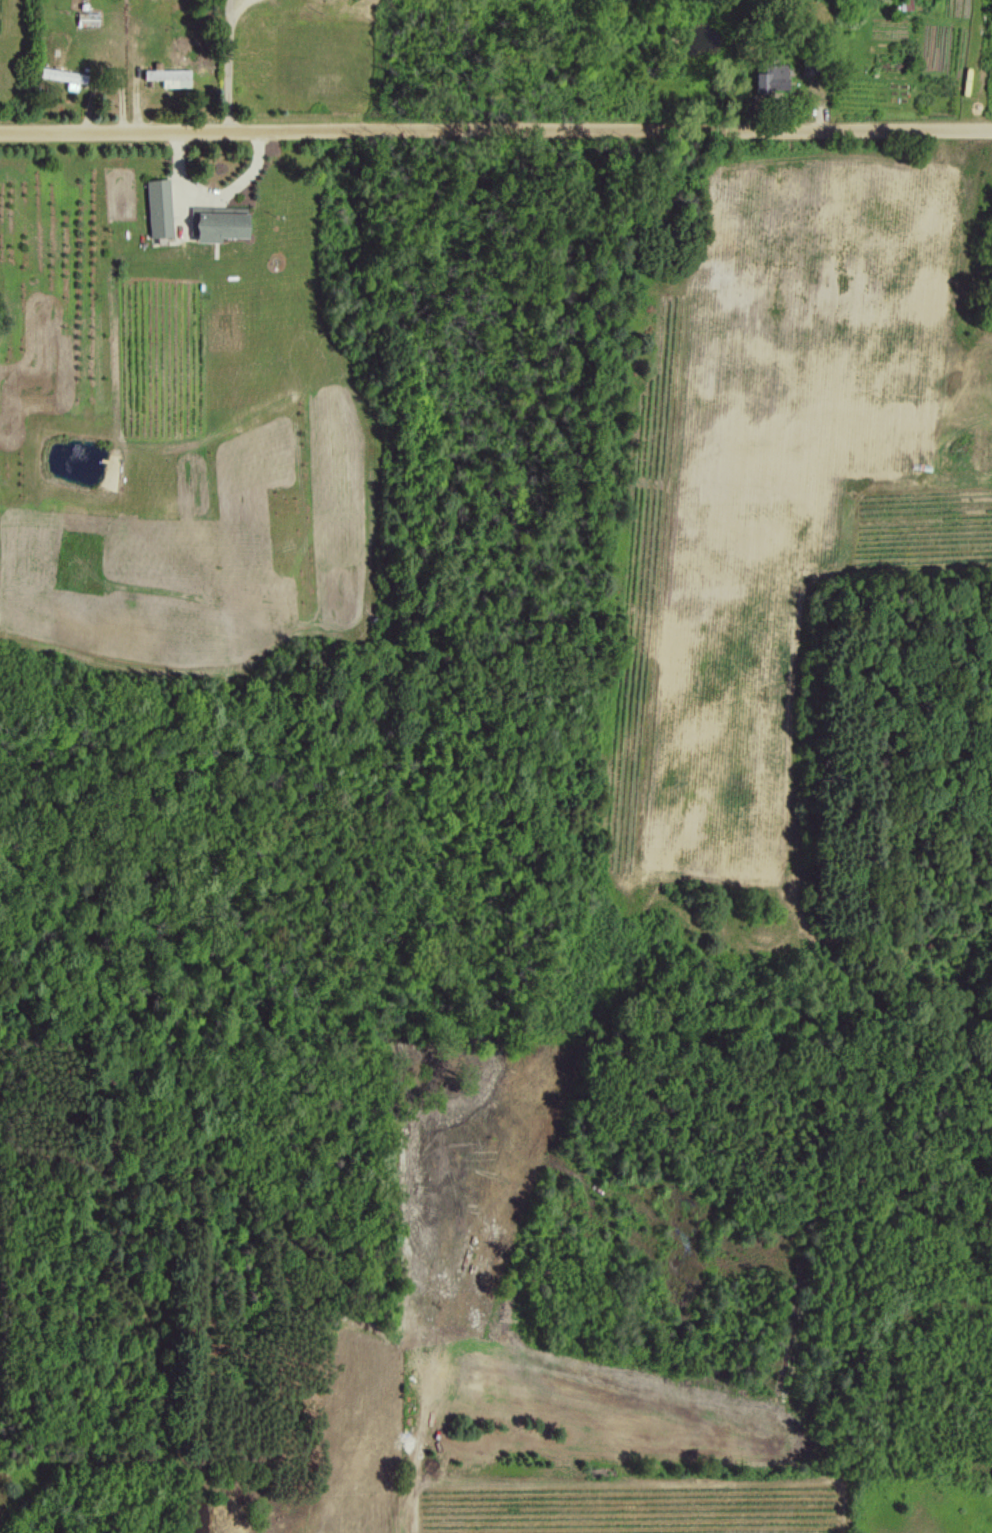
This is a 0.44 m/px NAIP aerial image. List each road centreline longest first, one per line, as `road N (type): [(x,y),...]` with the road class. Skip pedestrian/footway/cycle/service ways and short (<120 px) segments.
road 1 (residential): [(0,132),(991,129)]

